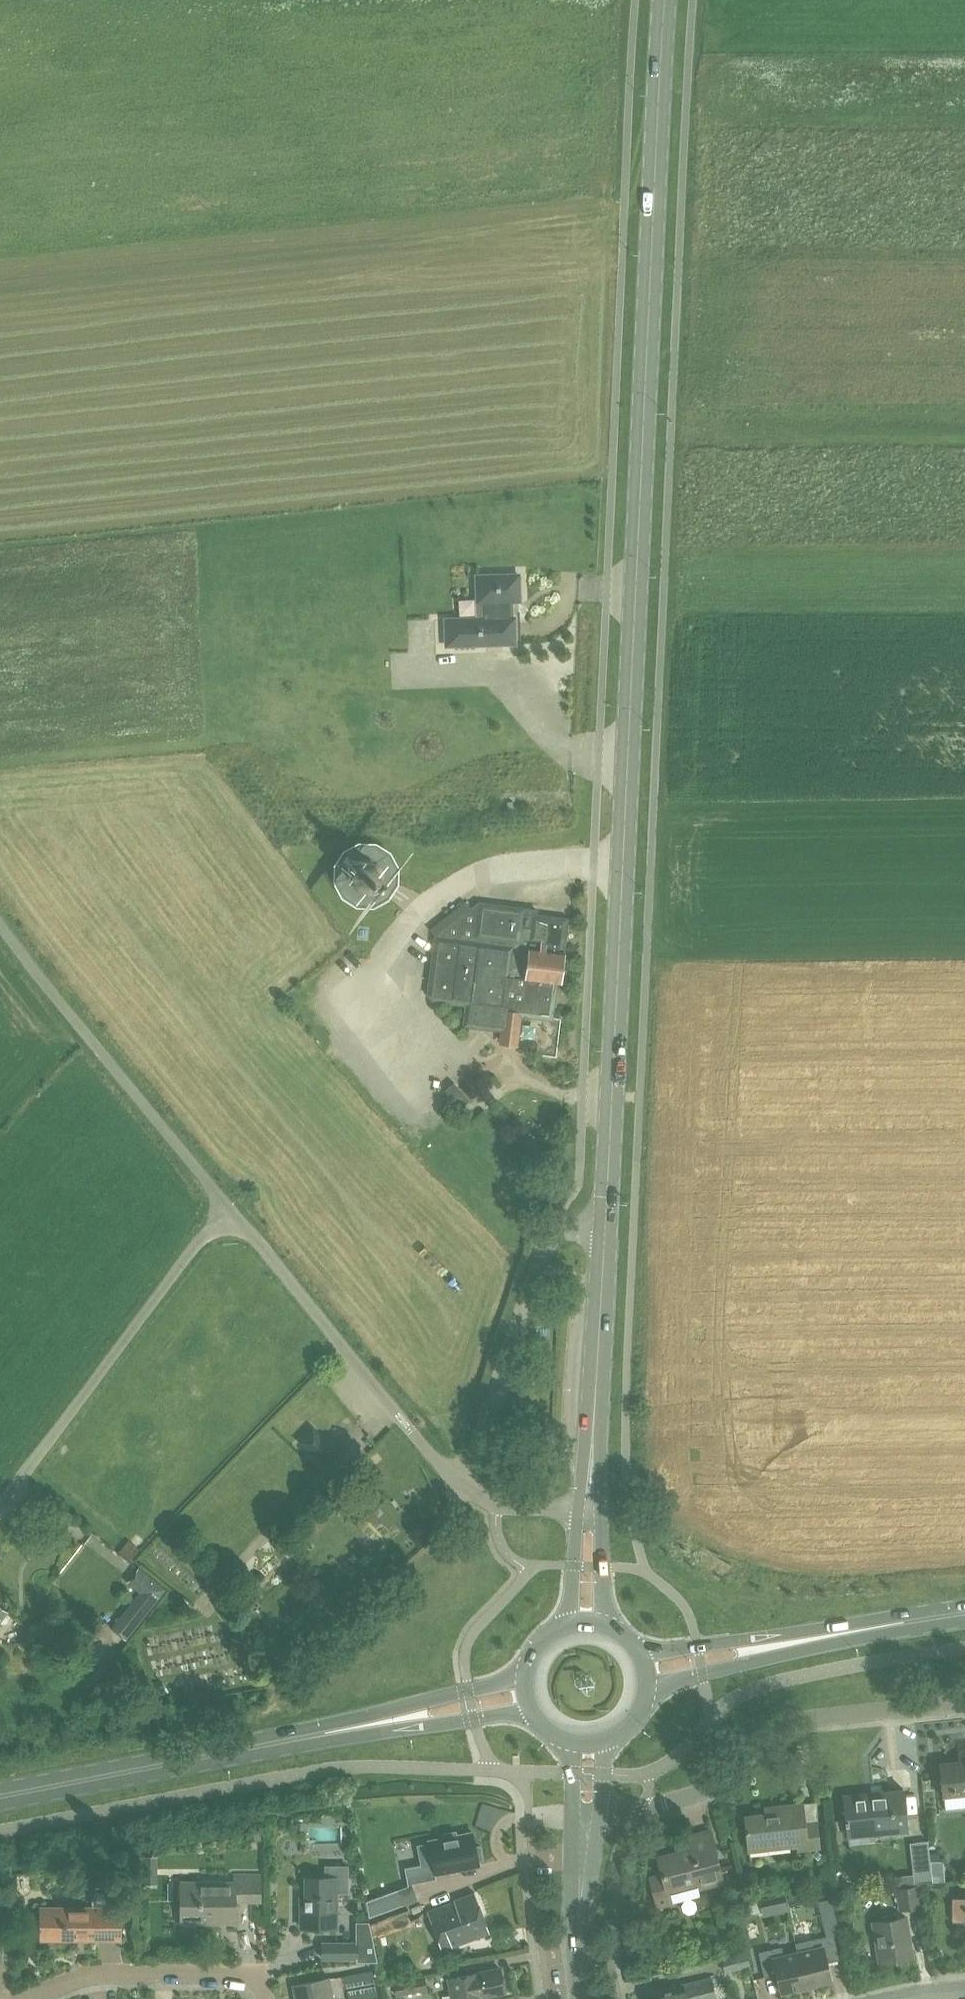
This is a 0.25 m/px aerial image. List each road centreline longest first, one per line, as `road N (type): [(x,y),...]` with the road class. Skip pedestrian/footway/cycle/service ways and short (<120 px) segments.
road 1 (secondary): [(607,1231),(666,0)]
road 2 (primary): [(0,1796),(529,1692)]
road 3 (residential): [(964,1704),(773,1728),(705,1789),(587,1816)]
road 4 (unclassified): [(0,1504),(232,1209)]
road 5 (unclassified): [(232,1209),(0,923)]
road 6 (unclassified): [(466,1487),(232,1209)]
road 7 (primary): [(964,1612),(647,1670)]
road 8 (unclassified): [(607,1231),(551,1237),(541,1255),(466,1487)]
road 9 (secondary): [(589,1509),(607,1231)]
road 10 (residential): [(36,1998),(81,1976),(242,1974),(260,1981),(265,1998)]
road 11 (tertiary): [(584,1998),(587,1816)]
road 12 (unclassified): [(589,1509),(496,1503),(466,1487)]

